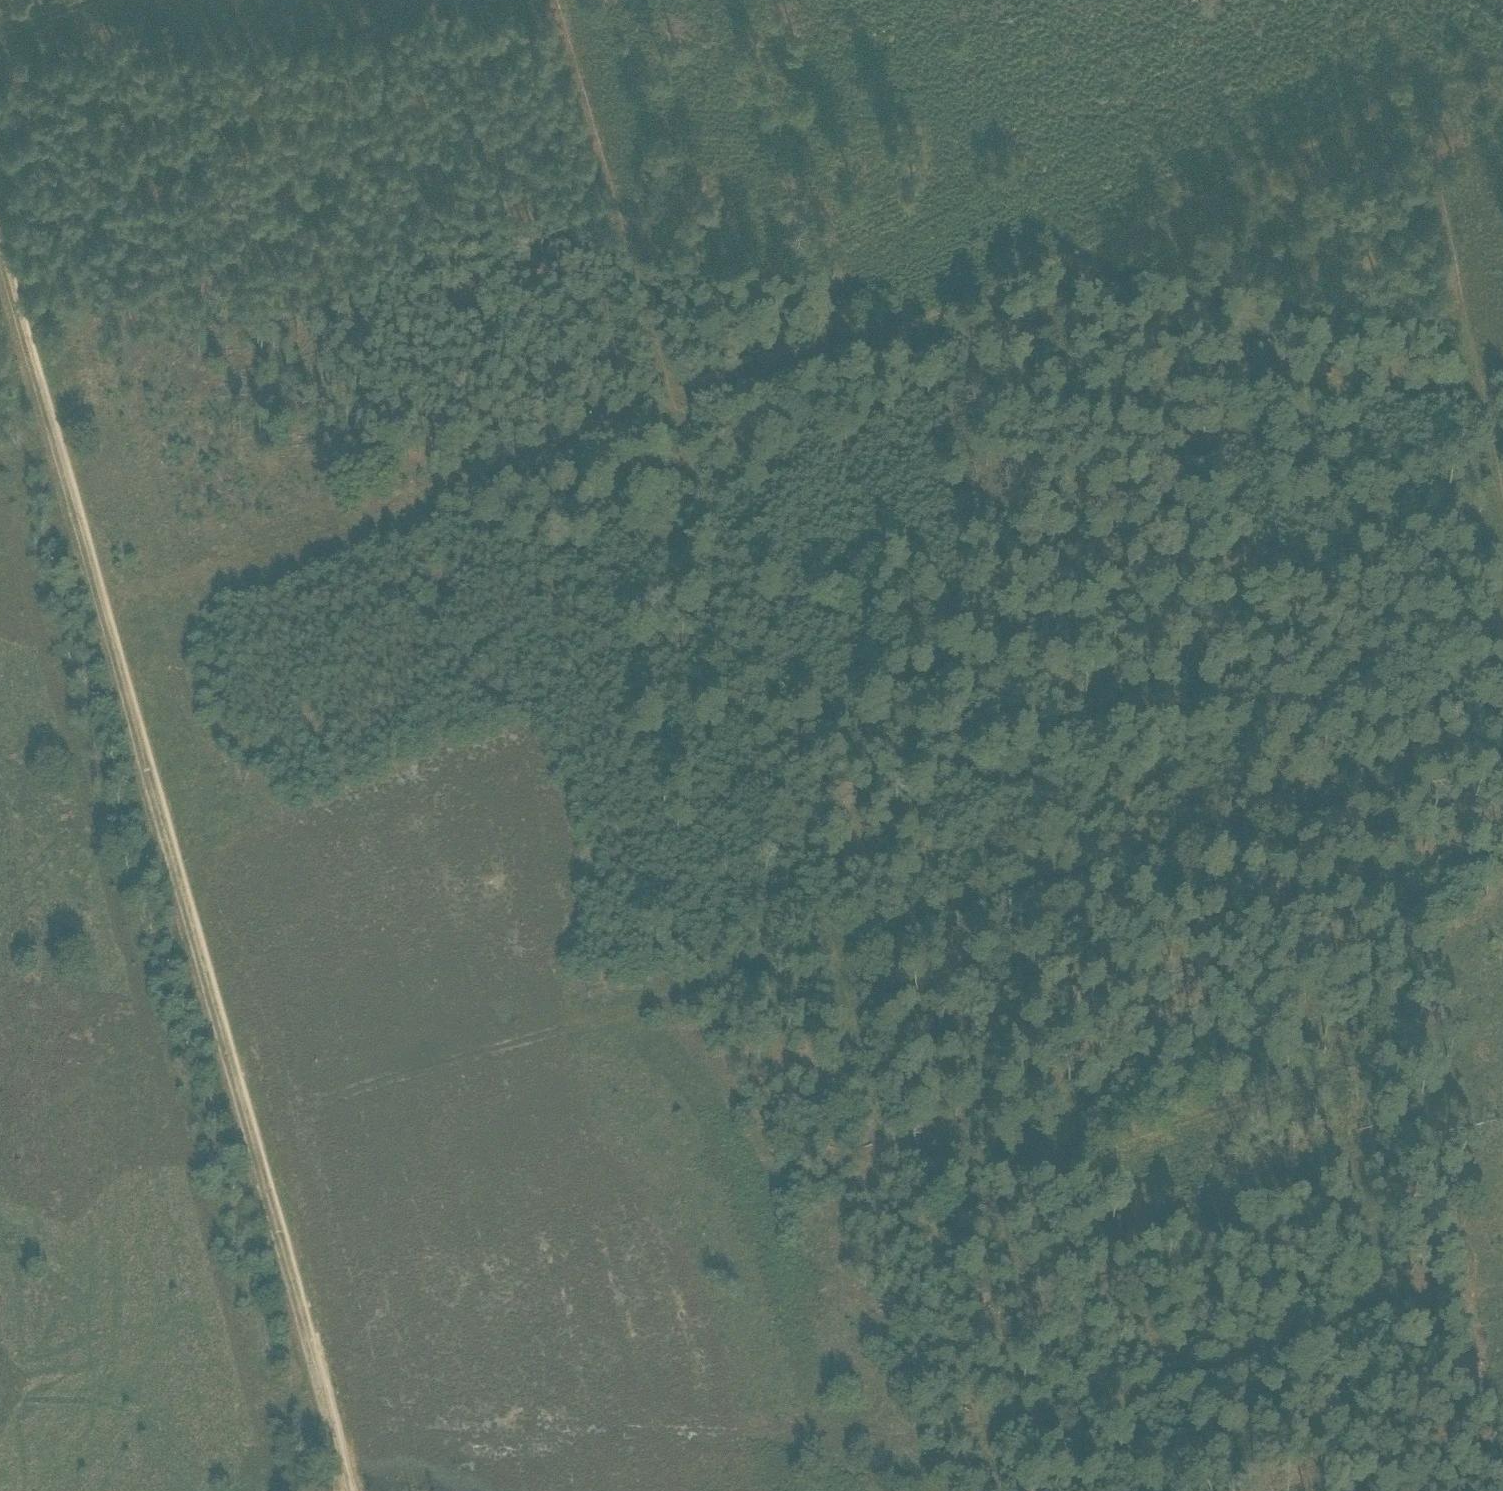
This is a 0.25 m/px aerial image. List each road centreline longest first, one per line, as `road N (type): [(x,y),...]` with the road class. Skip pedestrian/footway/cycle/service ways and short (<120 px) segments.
road 1 (track): [(0,253),(349,1490)]

